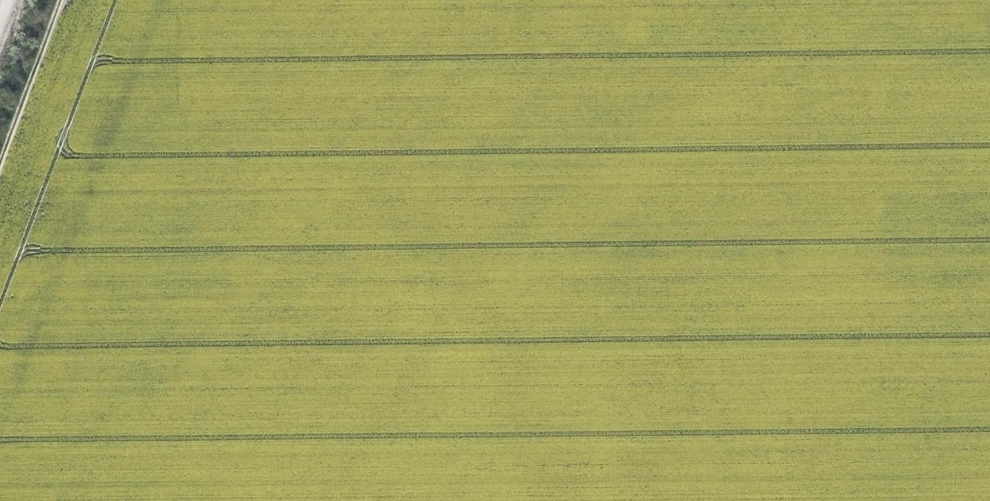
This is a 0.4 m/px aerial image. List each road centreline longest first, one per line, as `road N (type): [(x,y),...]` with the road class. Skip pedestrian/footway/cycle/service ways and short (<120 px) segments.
road 1 (track): [(0,149),(56,0)]

